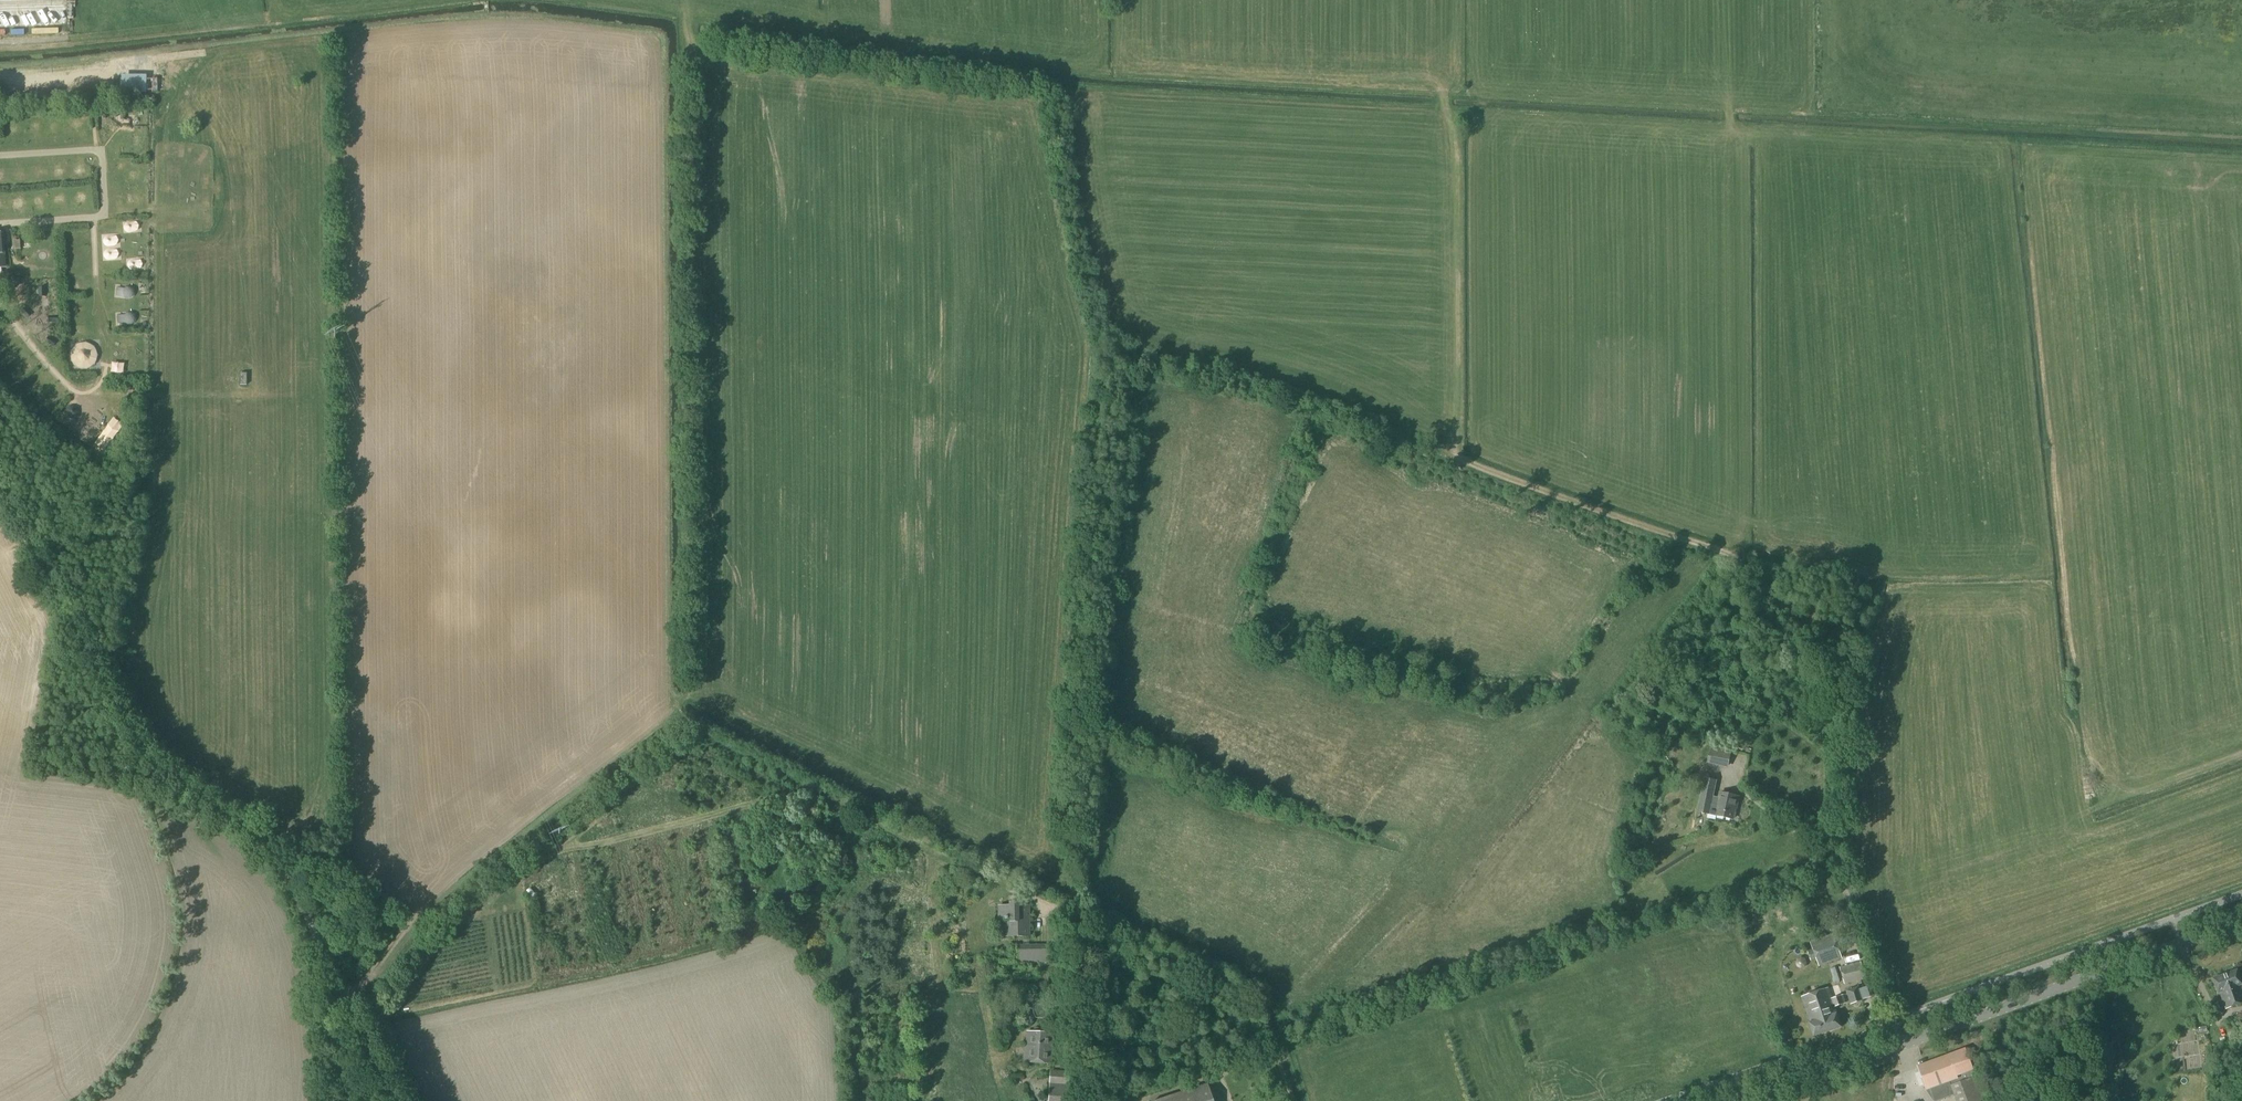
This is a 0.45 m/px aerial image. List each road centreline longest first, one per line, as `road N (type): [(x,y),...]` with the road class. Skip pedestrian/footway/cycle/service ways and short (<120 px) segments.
road 1 (unclassified): [(398,1100),(280,864),(258,839),(178,786),(135,742),(0,485)]
road 2 (secondary): [(2241,922),(1742,1100)]

